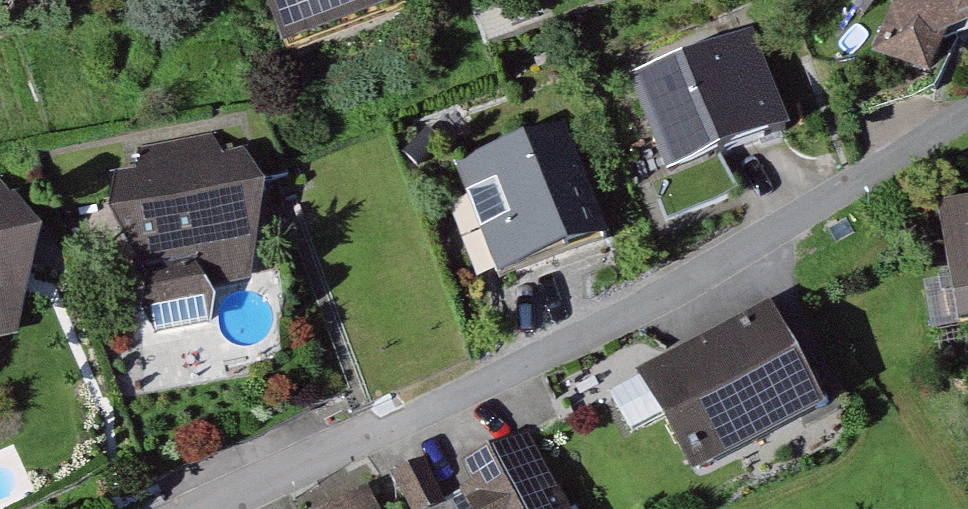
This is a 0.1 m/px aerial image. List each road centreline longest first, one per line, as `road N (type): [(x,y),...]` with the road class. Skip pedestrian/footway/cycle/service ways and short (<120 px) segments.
road 1 (residential): [(967,140),(721,288),(221,508)]

